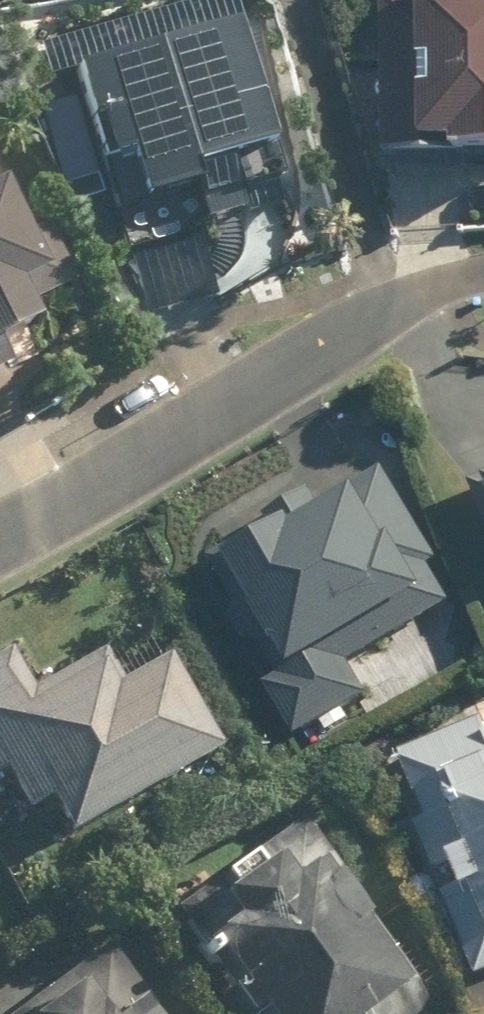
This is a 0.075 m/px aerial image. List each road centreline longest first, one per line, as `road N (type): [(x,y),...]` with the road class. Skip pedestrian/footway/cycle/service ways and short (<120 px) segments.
road 1 (residential): [(0,543),(228,414),(386,307),(483,278)]

